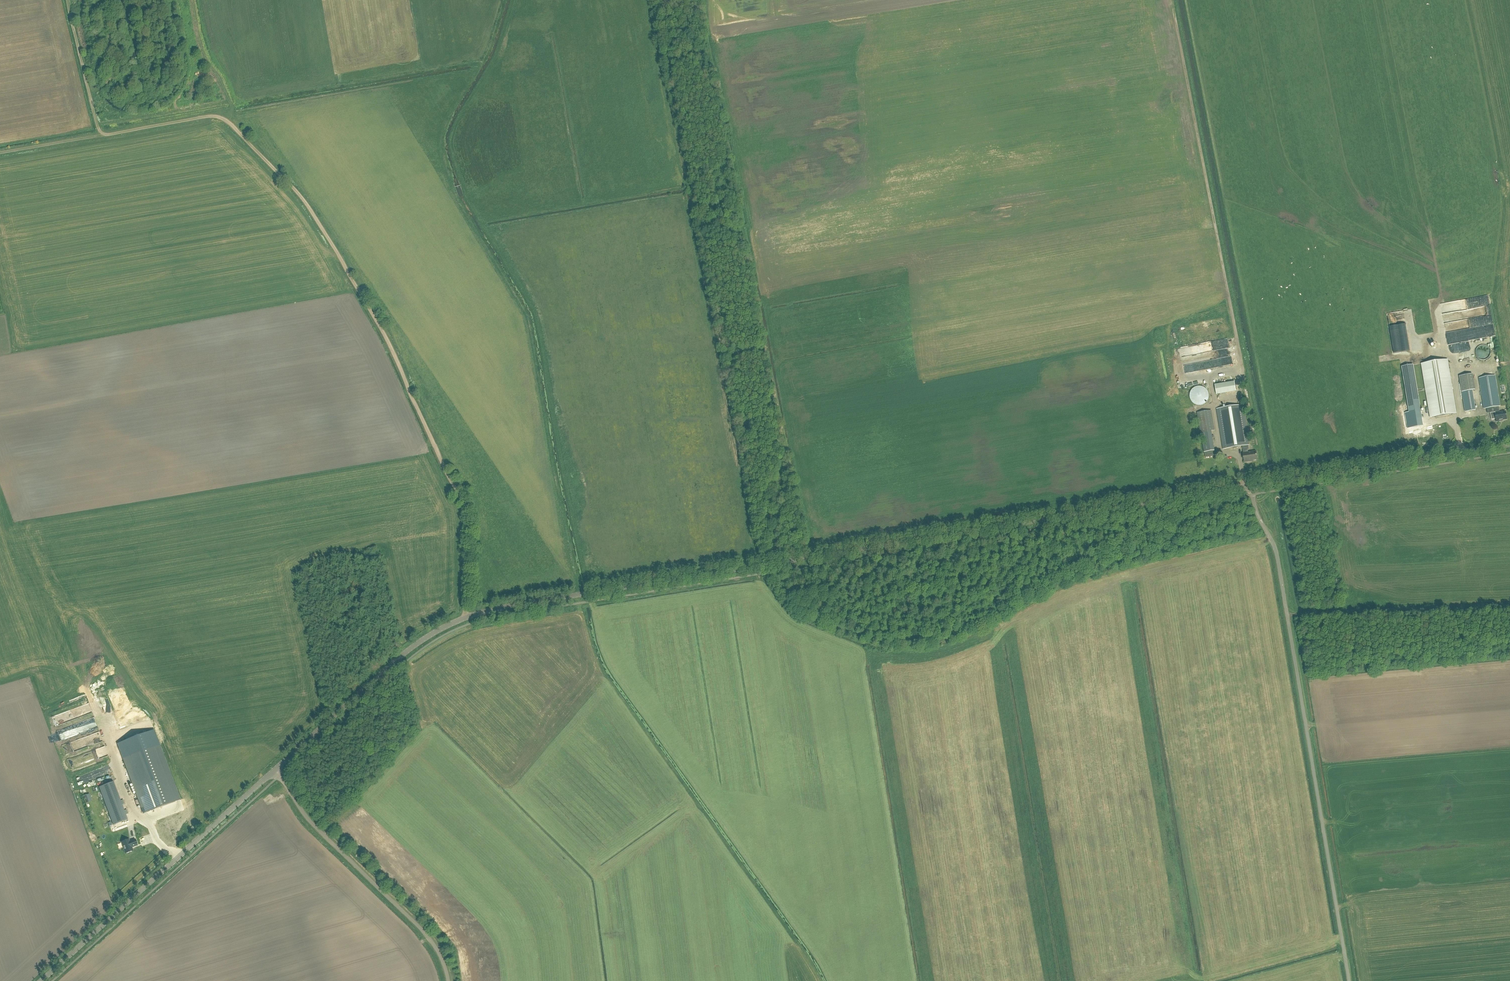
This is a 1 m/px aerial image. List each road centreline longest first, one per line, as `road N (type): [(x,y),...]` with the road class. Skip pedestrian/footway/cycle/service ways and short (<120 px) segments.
road 1 (tertiary): [(274,769),(418,644),(463,618),(1251,487)]
road 2 (track): [(463,618),(465,513),(385,334),(298,195),(228,124),(206,116),(0,152)]
road 3 (unclassified): [(1348,980),(1276,549),(1251,487)]
road 4 (tertiary): [(40,980),(274,769)]
road 5 (unclassified): [(447,980),(430,939),(303,815),(274,769)]
road 6 (tertiary): [(1251,487),(1509,444)]
road 7 (track): [(68,0),(99,135)]

